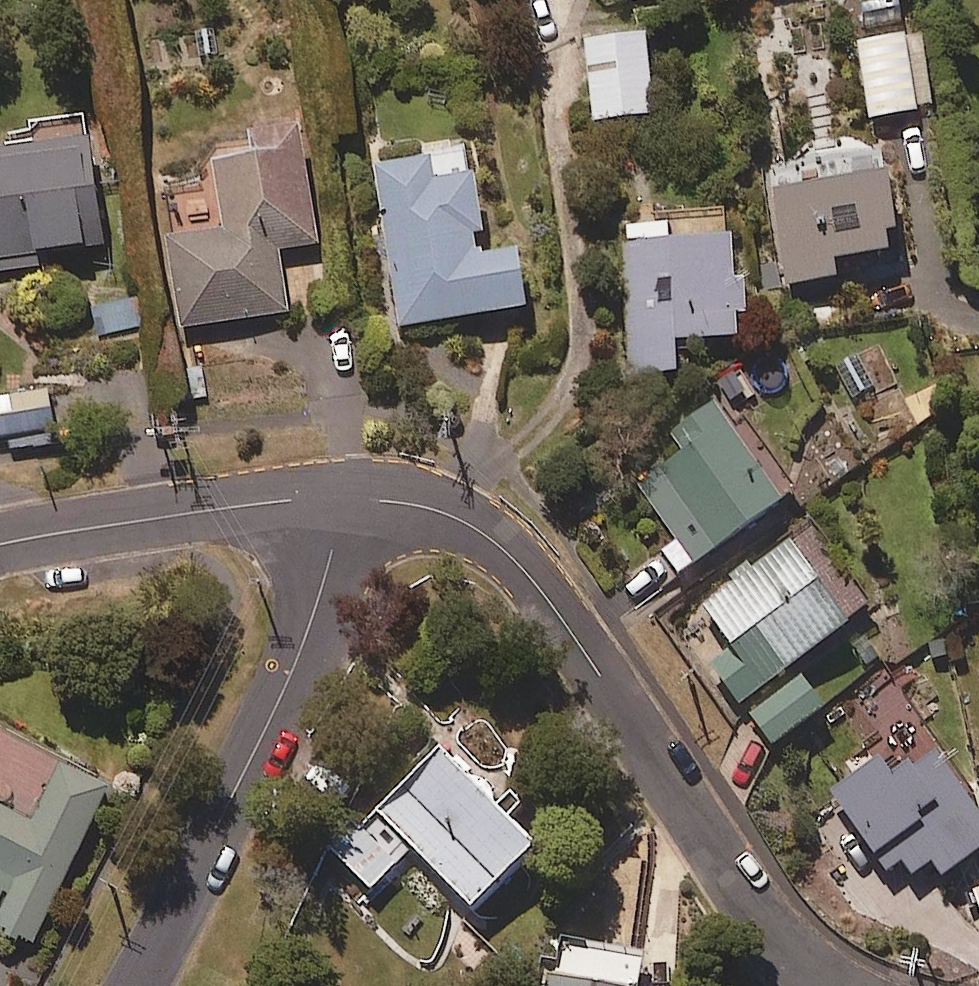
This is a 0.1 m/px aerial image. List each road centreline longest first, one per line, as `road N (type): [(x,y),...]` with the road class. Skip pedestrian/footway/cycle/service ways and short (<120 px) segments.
road 1 (residential): [(339,497),(414,501),(466,521),(509,552),(585,648),(748,912),(791,963),(830,985)]
road 2 (residential): [(339,497),(313,617),(138,985)]
road 3 (residential): [(0,544),(198,509),(339,497)]

